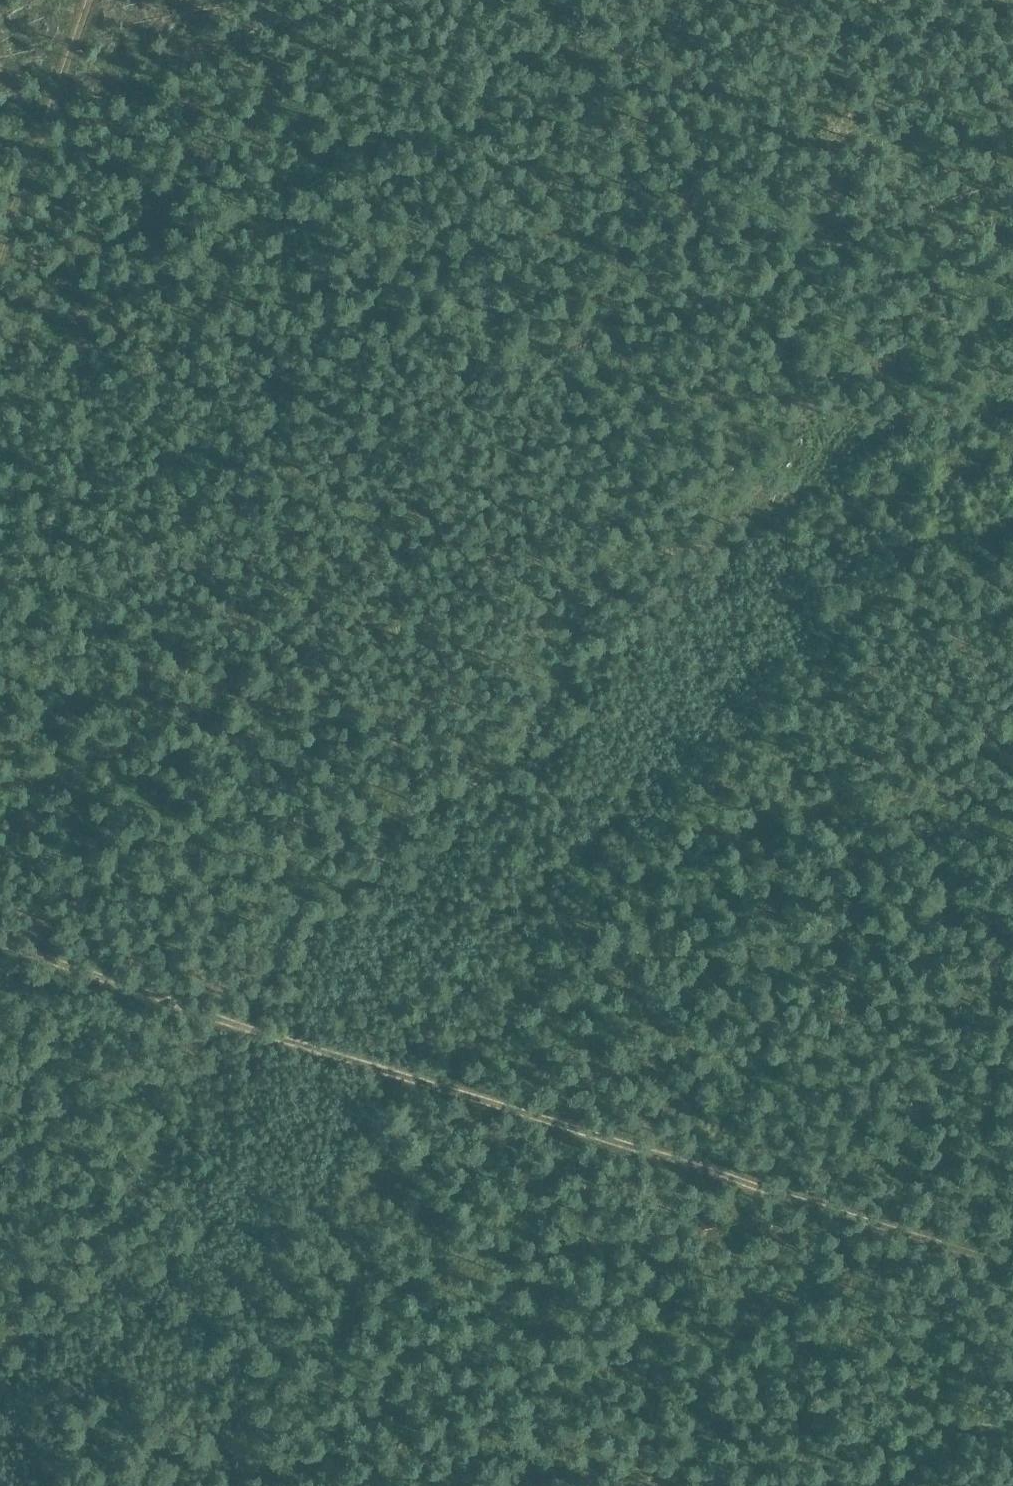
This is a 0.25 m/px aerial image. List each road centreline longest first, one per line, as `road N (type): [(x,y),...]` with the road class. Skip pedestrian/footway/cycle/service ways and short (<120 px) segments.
road 1 (track): [(0,943),(292,1044),(1012,1266)]
road 2 (track): [(0,254),(88,0)]

